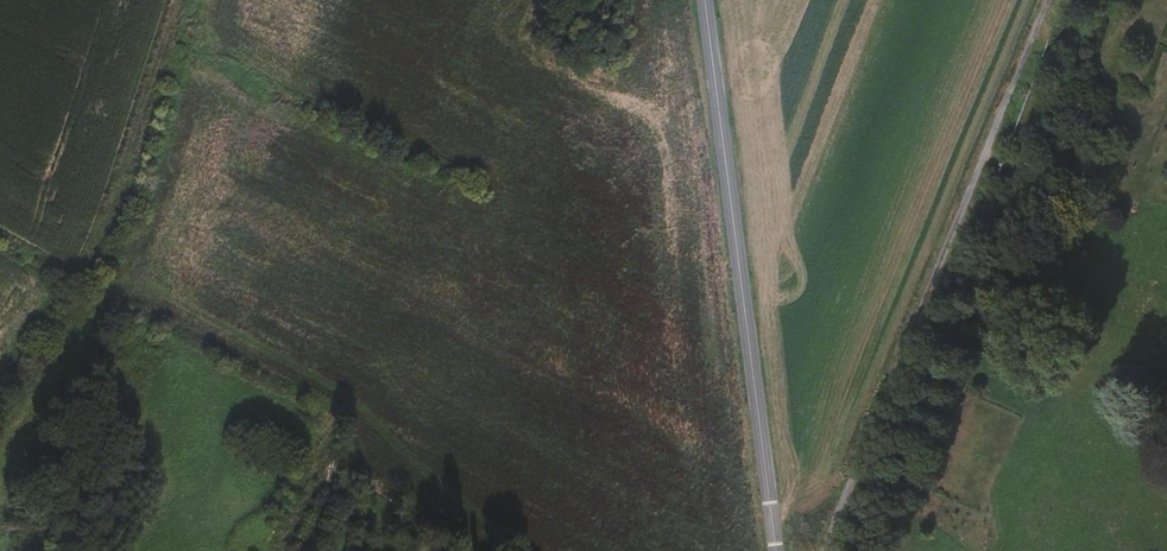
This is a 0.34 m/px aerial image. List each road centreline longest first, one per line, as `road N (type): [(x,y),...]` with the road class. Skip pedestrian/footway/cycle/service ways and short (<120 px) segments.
road 1 (tertiary): [(706,0),(776,550)]

